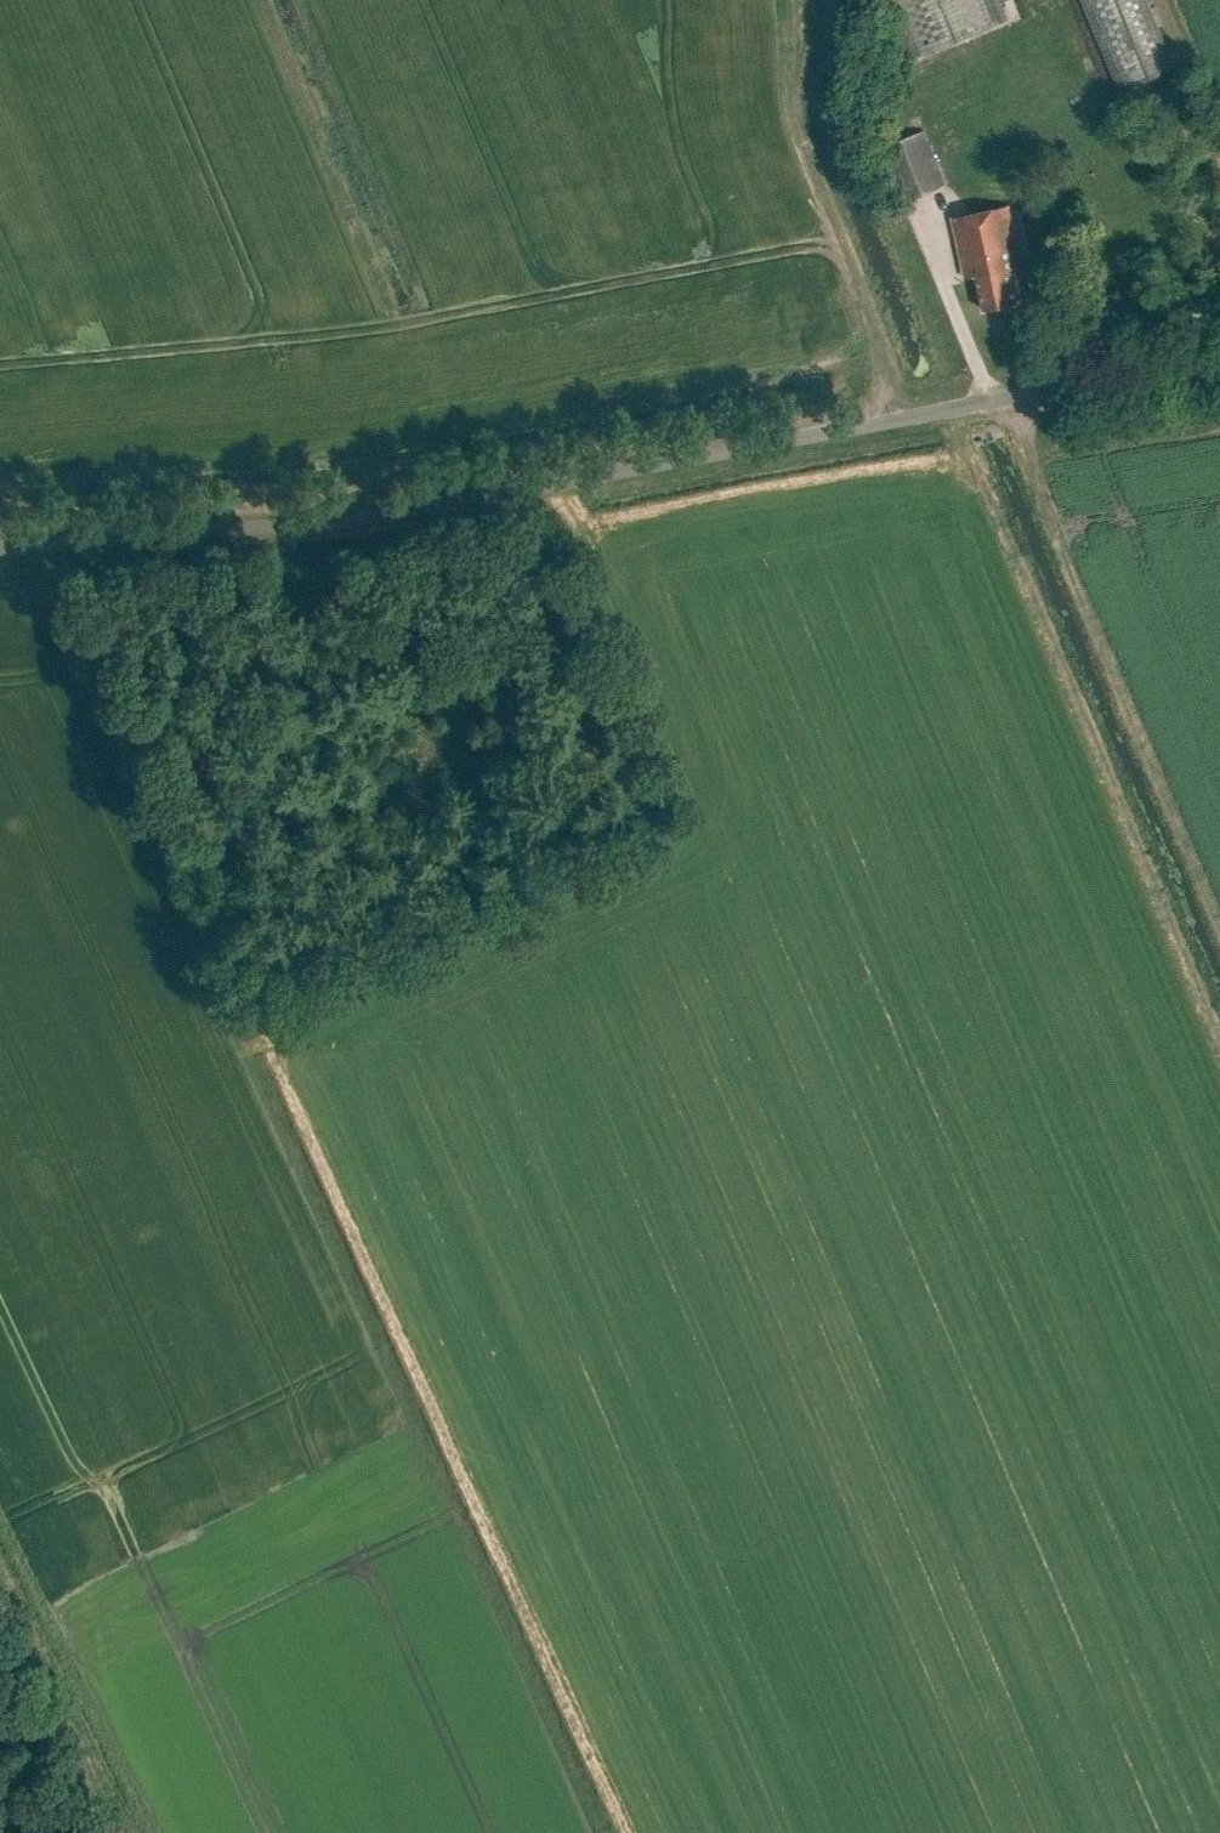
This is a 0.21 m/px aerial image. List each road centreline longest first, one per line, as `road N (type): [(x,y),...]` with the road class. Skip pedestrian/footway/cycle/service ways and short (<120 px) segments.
road 1 (unclassified): [(0,545),(444,499),(1219,356)]
road 2 (track): [(989,400),(916,217)]

